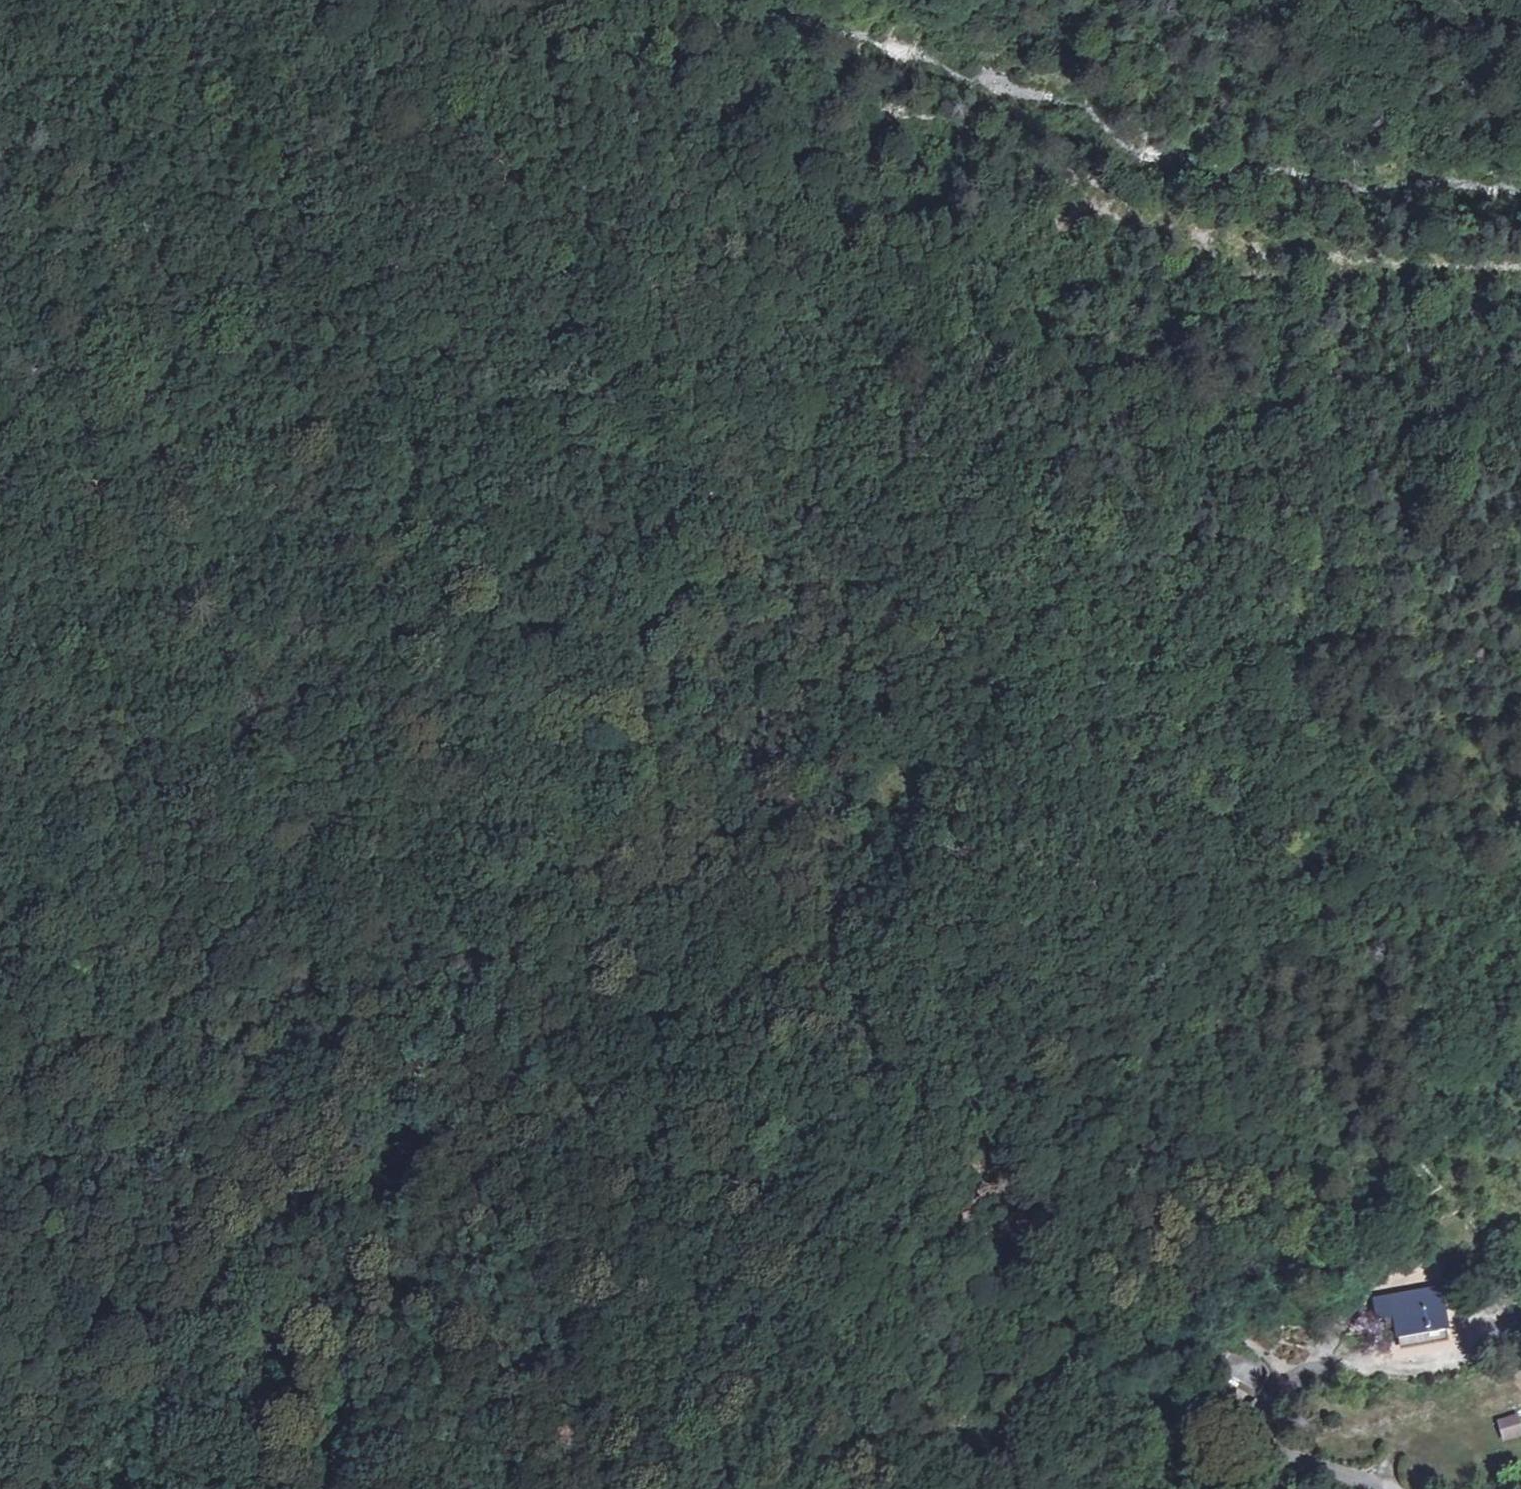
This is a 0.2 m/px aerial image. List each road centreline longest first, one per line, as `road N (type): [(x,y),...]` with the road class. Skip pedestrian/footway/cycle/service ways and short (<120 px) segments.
road 1 (track): [(257,1478),(320,1260),(347,1111),(382,1021),(765,483),(834,413),(842,385),(836,370)]

